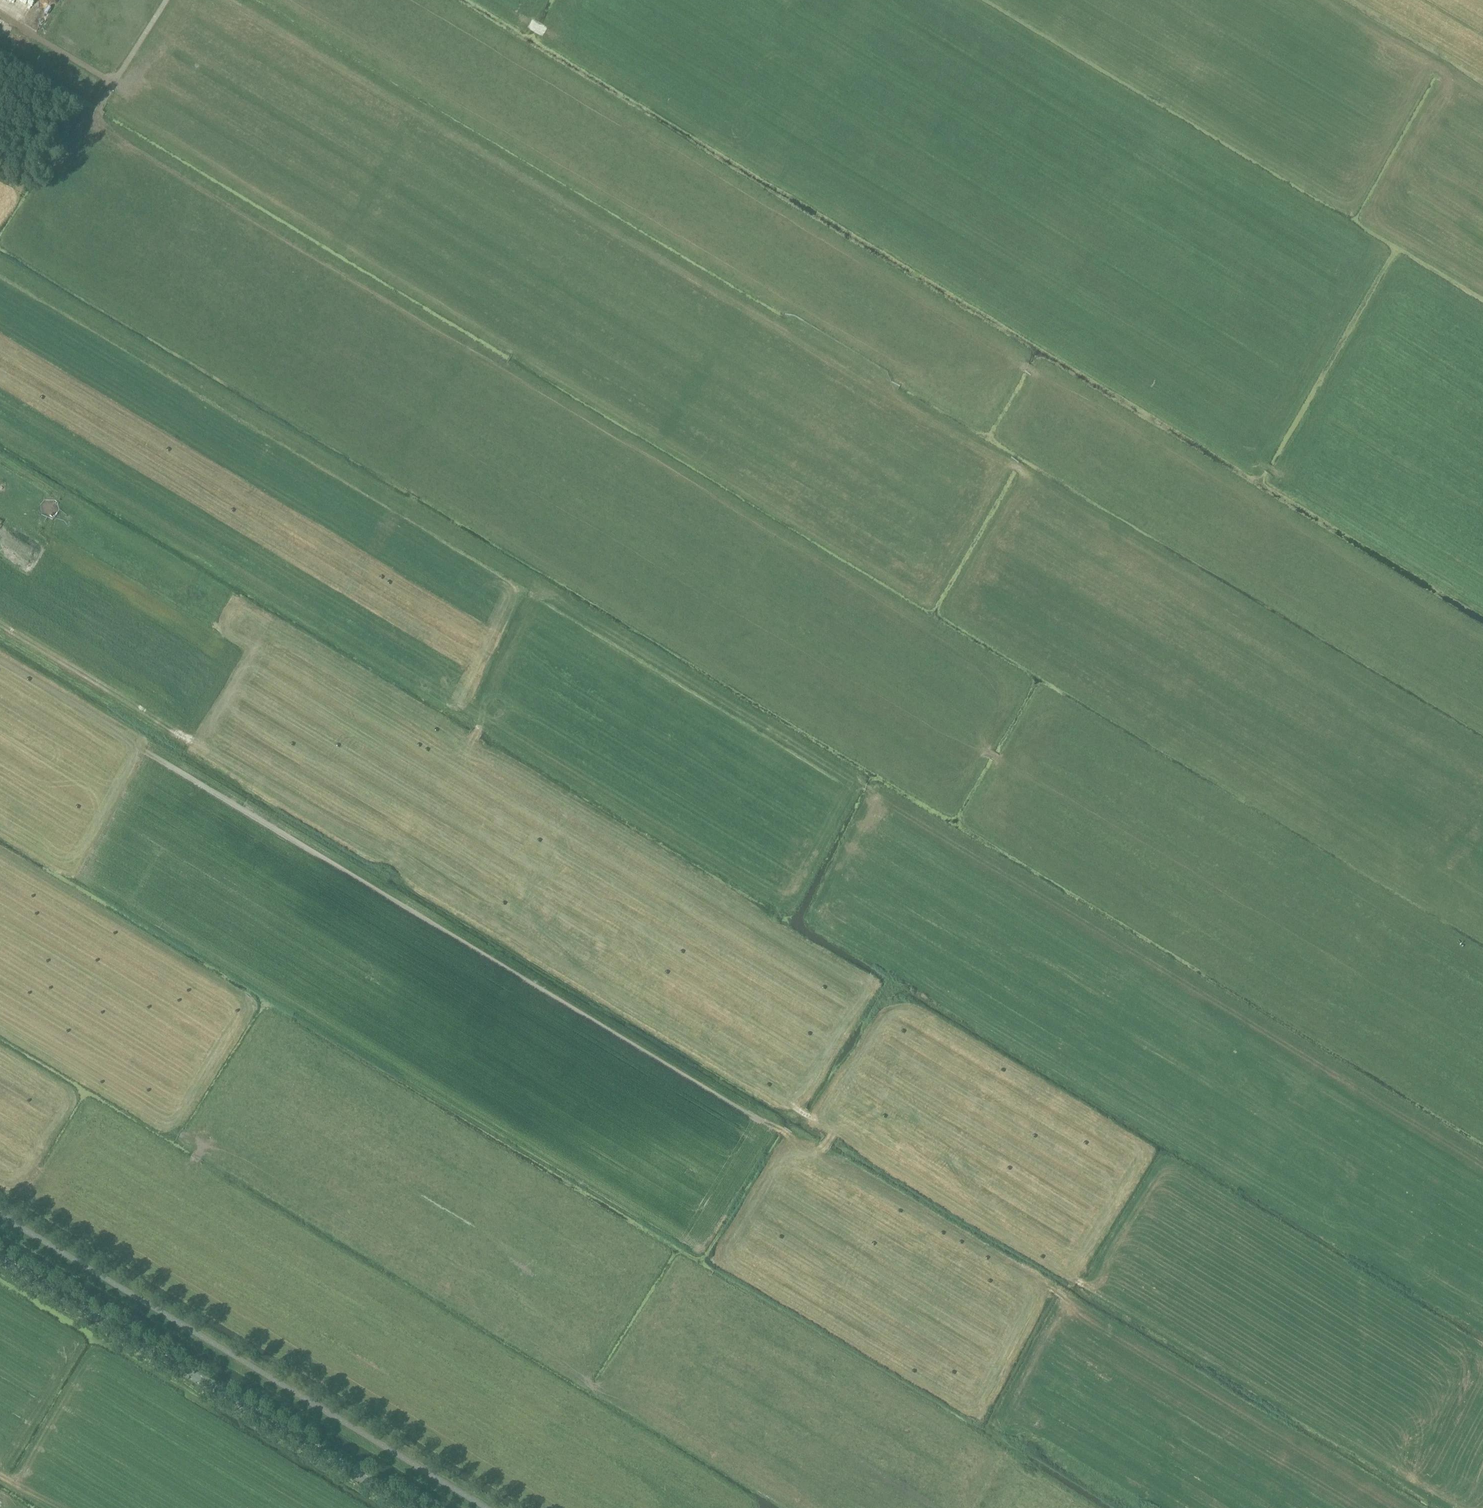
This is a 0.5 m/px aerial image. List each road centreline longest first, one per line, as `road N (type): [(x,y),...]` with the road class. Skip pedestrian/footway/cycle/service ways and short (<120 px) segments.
road 1 (track): [(1482,598),(546,35)]
road 2 (track): [(1407,1507),(713,1088)]
road 3 (tertiary): [(415,1507),(0,1260)]
road 4 (track): [(233,606),(0,460)]
road 5 (track): [(0,667),(235,802)]
road 6 (track): [(1458,1507),(1297,1410)]

